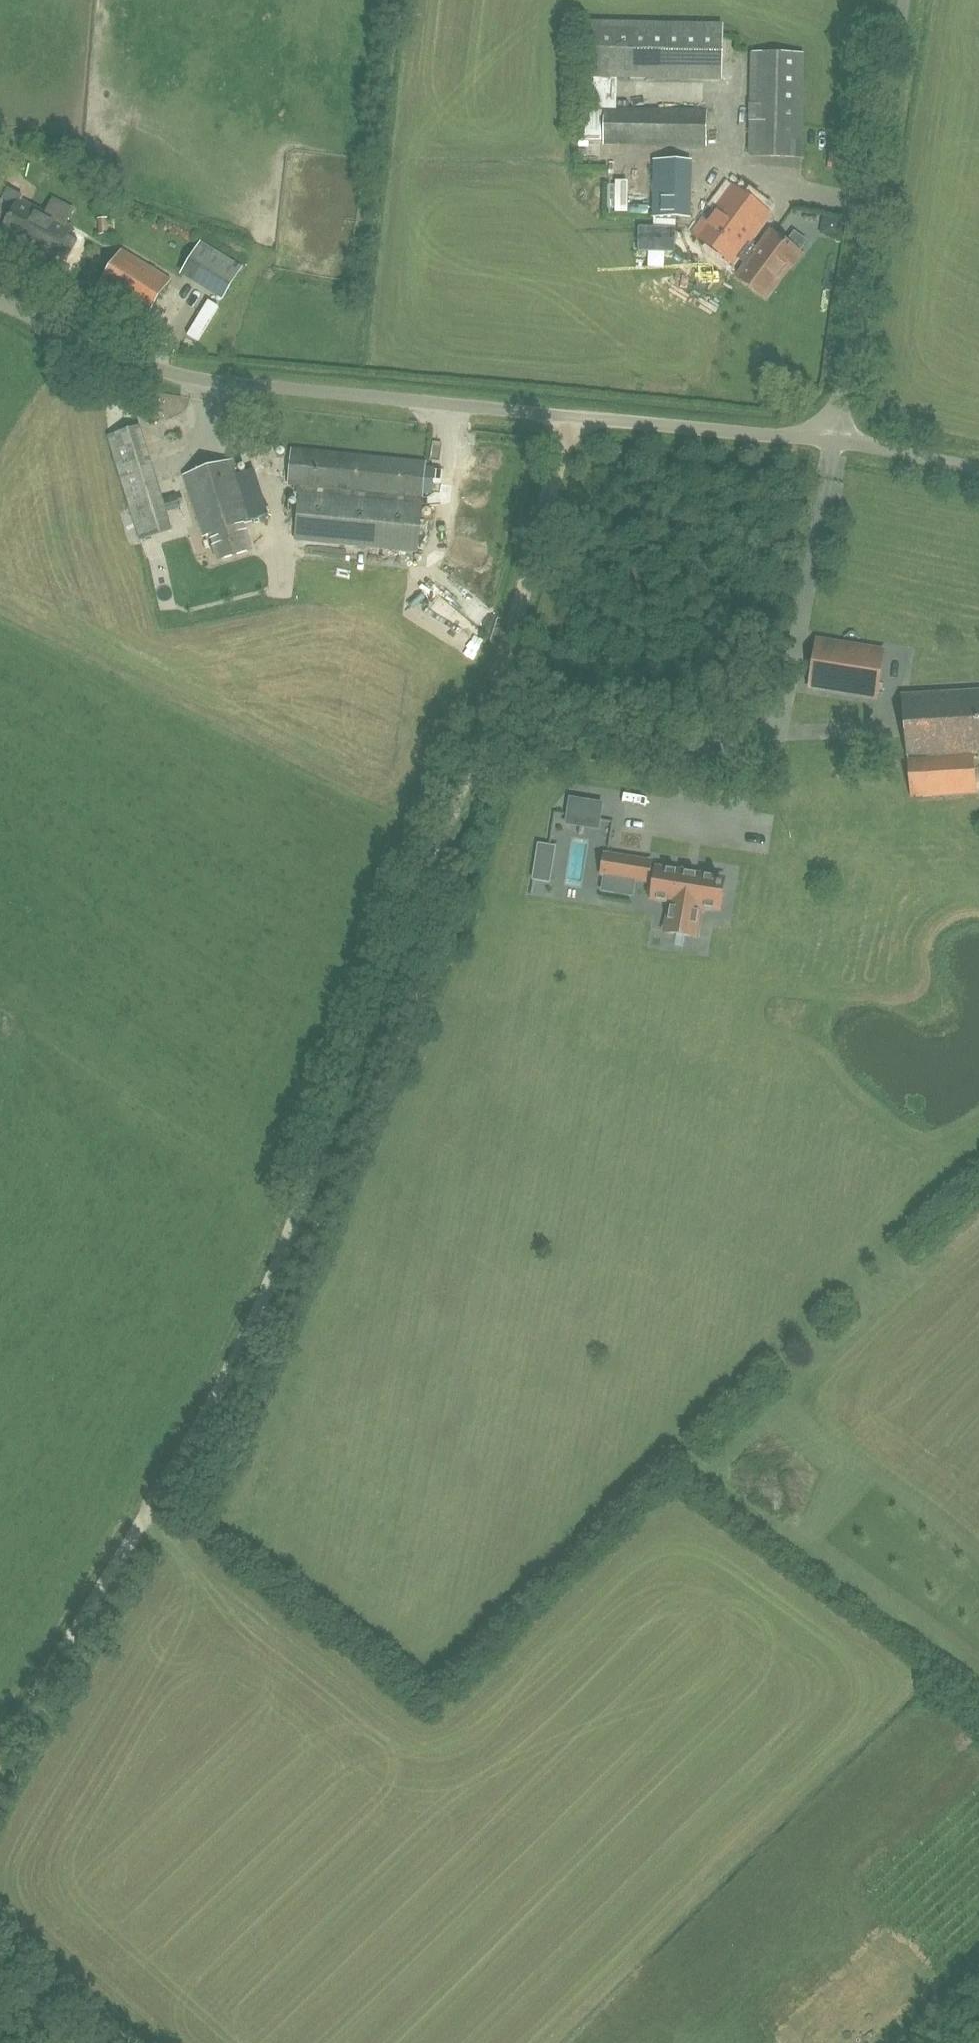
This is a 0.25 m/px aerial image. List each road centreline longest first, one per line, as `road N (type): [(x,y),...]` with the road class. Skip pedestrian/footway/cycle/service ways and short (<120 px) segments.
road 1 (track): [(0,1758),(234,1367),(291,1251),(483,731),(571,416)]
road 2 (unclassified): [(832,442),(177,377),(111,357),(0,300)]
road 3 (unclassified): [(832,442),(907,0)]
road 4 (unclassified): [(789,712),(832,442)]
road 5 (unclassified): [(978,468),(832,442)]

